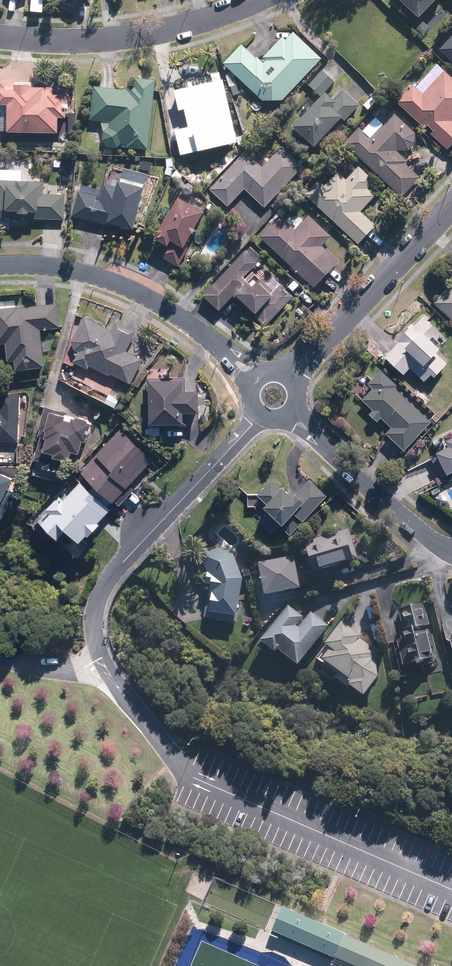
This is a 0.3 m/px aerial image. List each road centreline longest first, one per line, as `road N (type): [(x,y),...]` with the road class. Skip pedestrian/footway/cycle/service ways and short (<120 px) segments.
road 1 (residential): [(261,414),(110,576),(96,604),(96,639)]
road 2 (residential): [(0,36),(113,39),(257,0)]
road 3 (residential): [(0,267),(48,268),(132,291),(221,350)]
road 4 (residential): [(451,206),(328,339)]
road 5 (residential): [(317,438),(451,550)]

